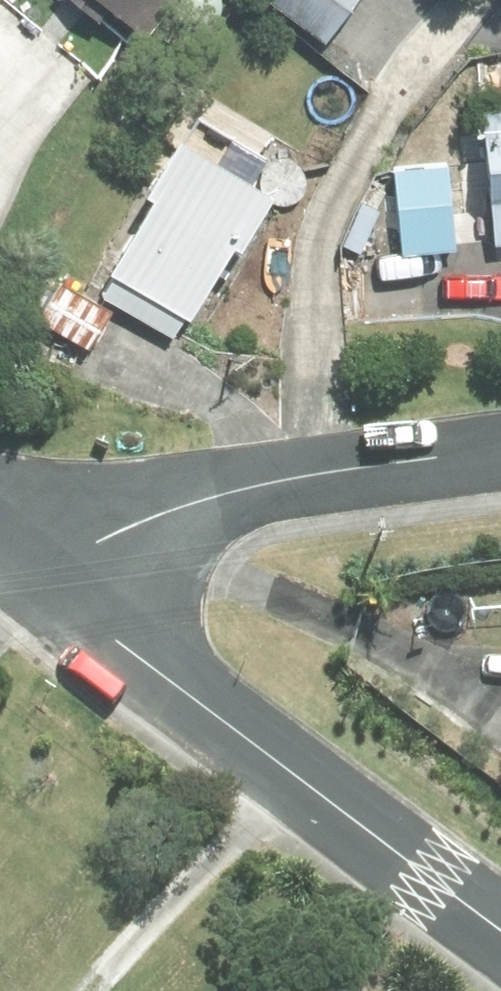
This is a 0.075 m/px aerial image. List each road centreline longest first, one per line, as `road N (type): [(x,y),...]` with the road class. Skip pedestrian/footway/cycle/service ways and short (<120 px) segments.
road 1 (residential): [(29,570),(500,931)]
road 2 (residential): [(500,456),(258,485),(29,570)]

